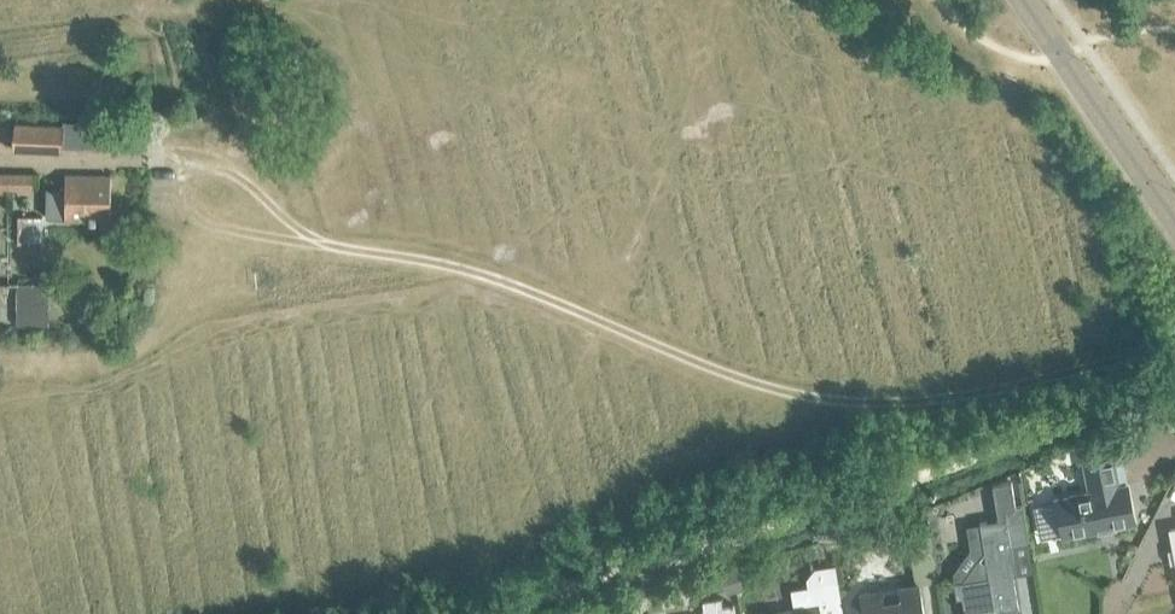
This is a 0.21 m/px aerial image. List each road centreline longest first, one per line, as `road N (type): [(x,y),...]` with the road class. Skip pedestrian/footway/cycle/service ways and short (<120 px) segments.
road 1 (residential): [(465,613),(1174,389)]
road 2 (unclassified): [(1174,219),(1023,0)]

